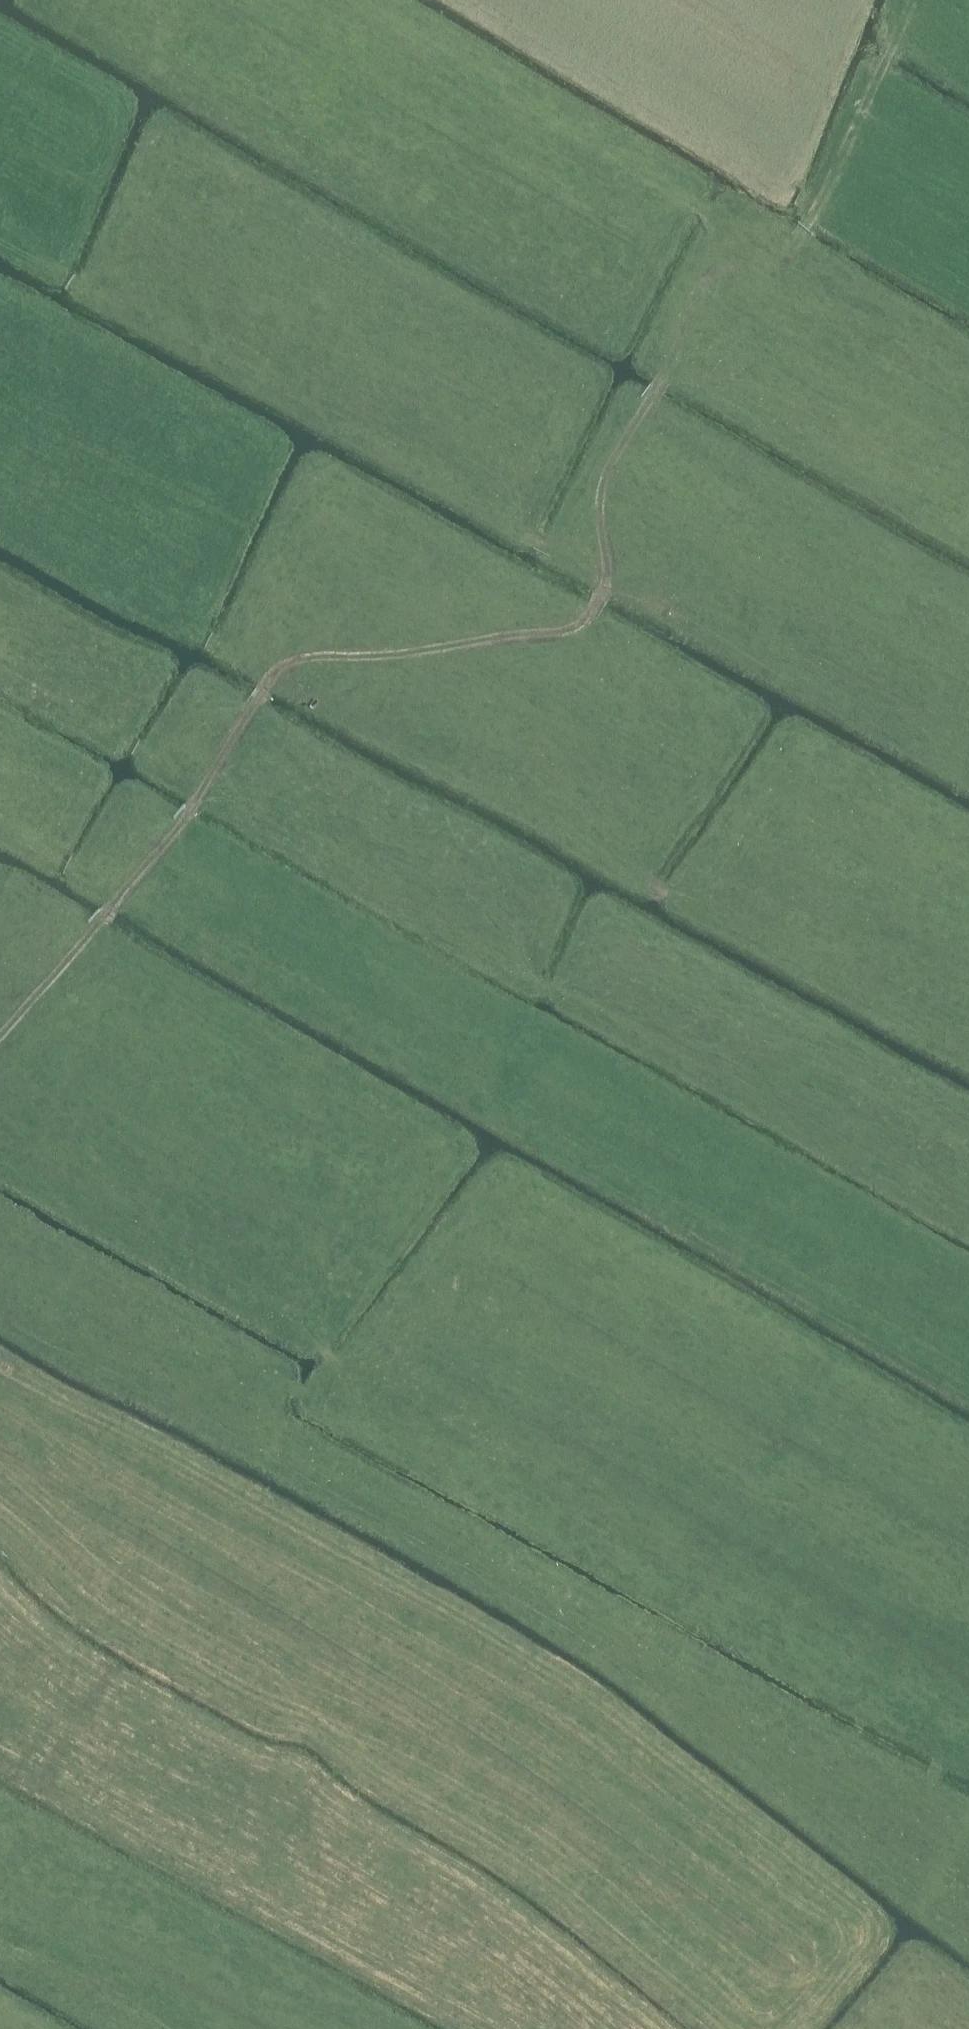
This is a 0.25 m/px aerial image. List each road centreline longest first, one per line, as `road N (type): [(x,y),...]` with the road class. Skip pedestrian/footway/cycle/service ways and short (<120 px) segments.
road 1 (track): [(272,677),(295,660),(374,657),(571,630),(590,616),(607,577),(604,488),(670,372),(693,298),(718,273),(788,258),(834,186),(913,0)]
road 2 (track): [(121,896),(189,815),(272,677)]
road 3 (track): [(0,1034),(121,896)]

